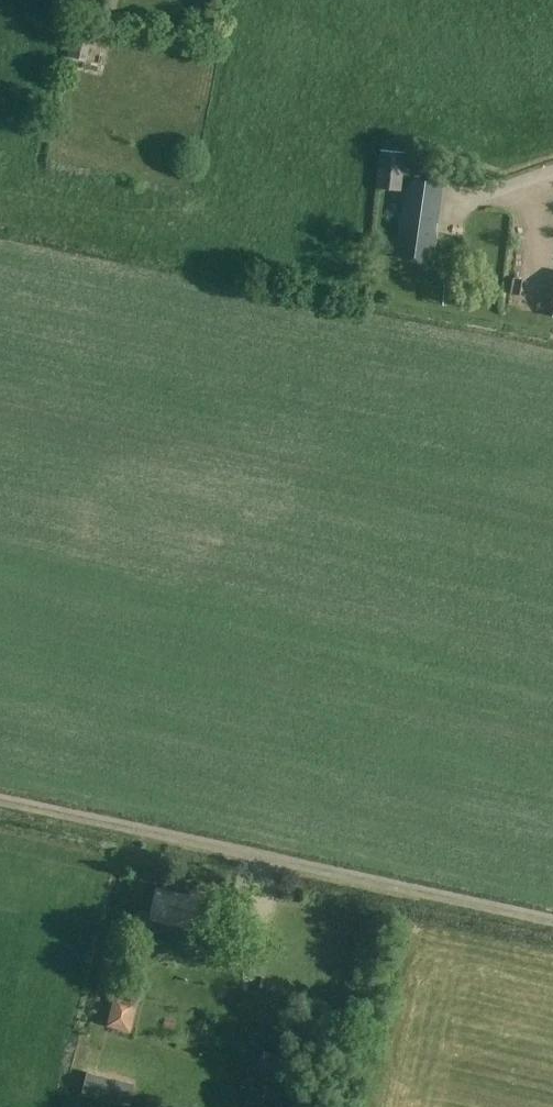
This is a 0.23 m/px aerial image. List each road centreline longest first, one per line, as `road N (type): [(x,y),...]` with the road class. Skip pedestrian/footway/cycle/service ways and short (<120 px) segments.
road 1 (track): [(0,800),(552,920)]

